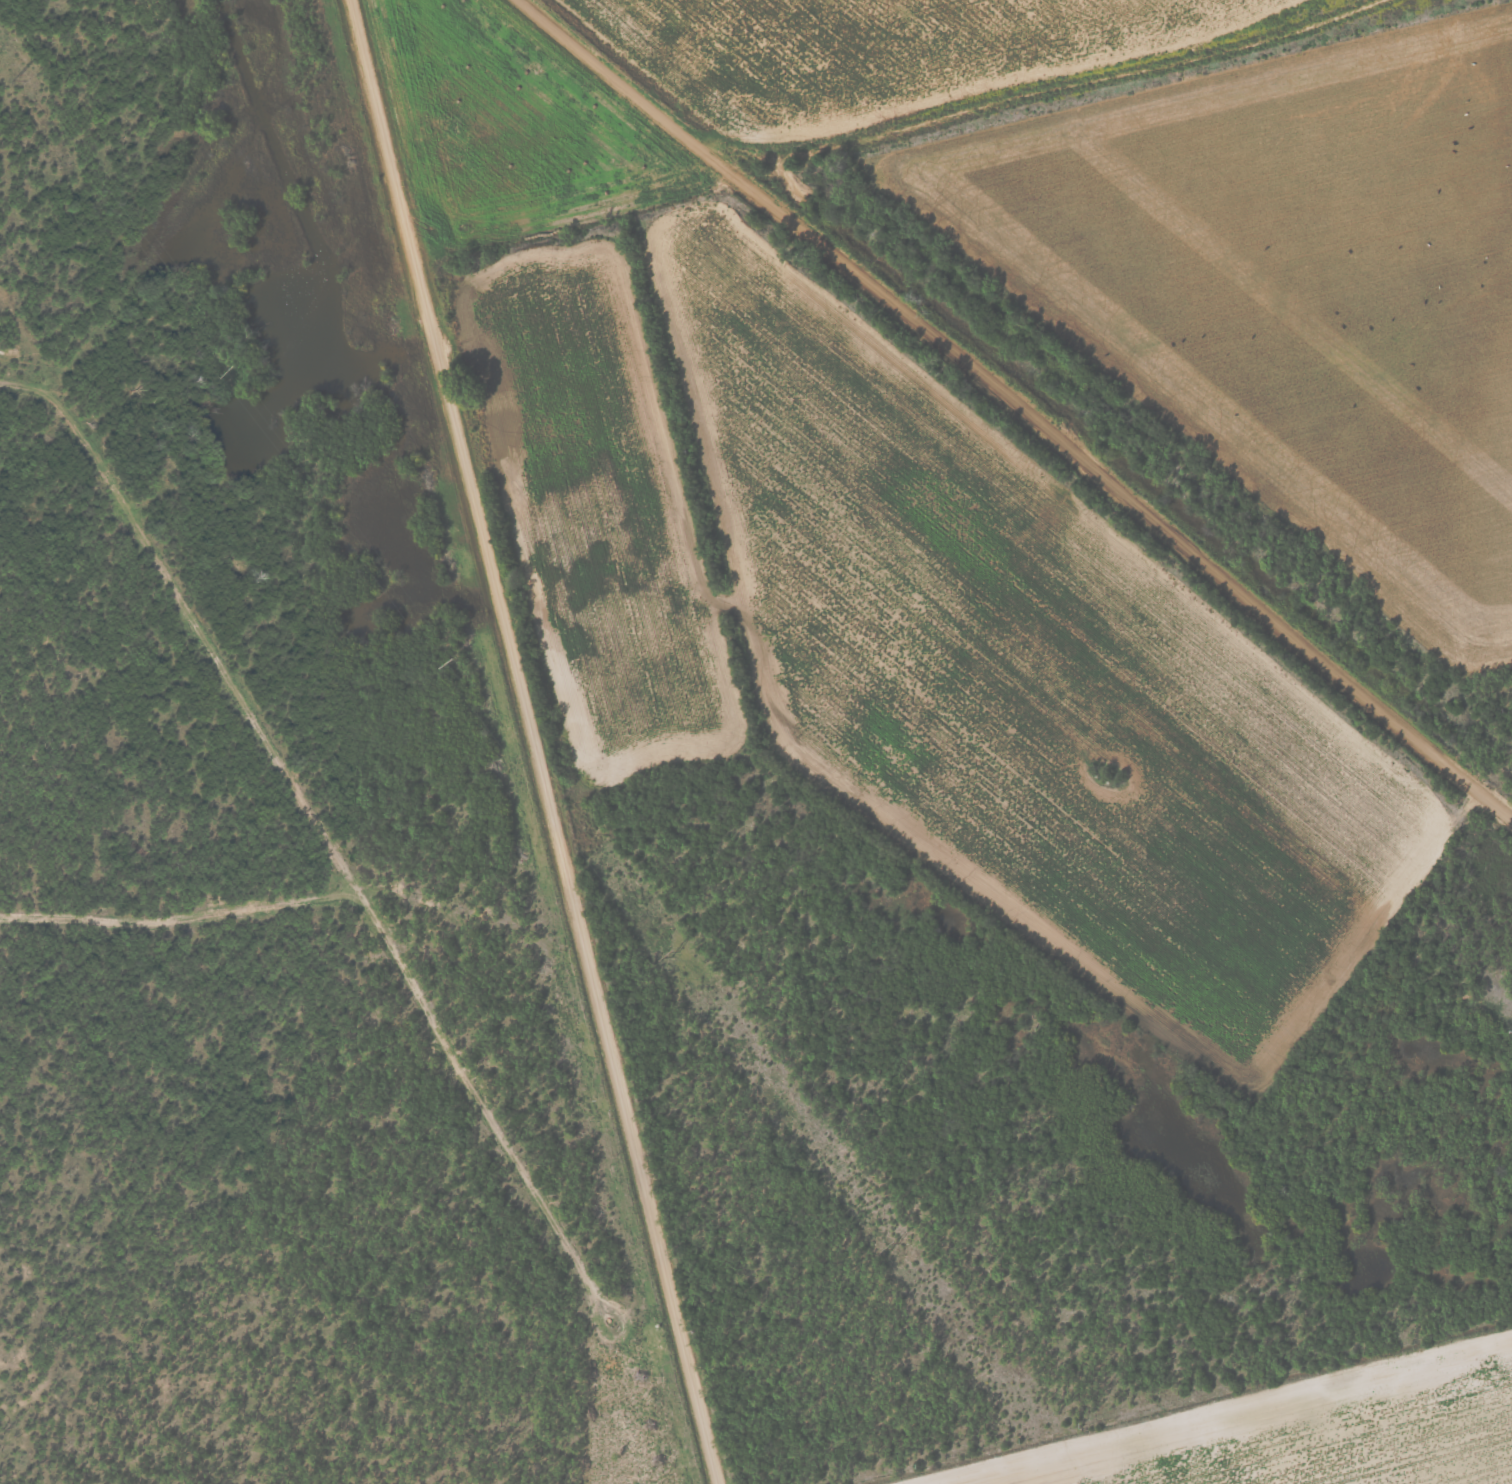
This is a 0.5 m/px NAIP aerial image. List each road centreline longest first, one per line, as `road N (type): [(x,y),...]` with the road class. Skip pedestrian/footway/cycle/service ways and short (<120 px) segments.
road 1 (residential): [(713,1483),(341,0)]
road 2 (residential): [(1511,820),(504,0)]

